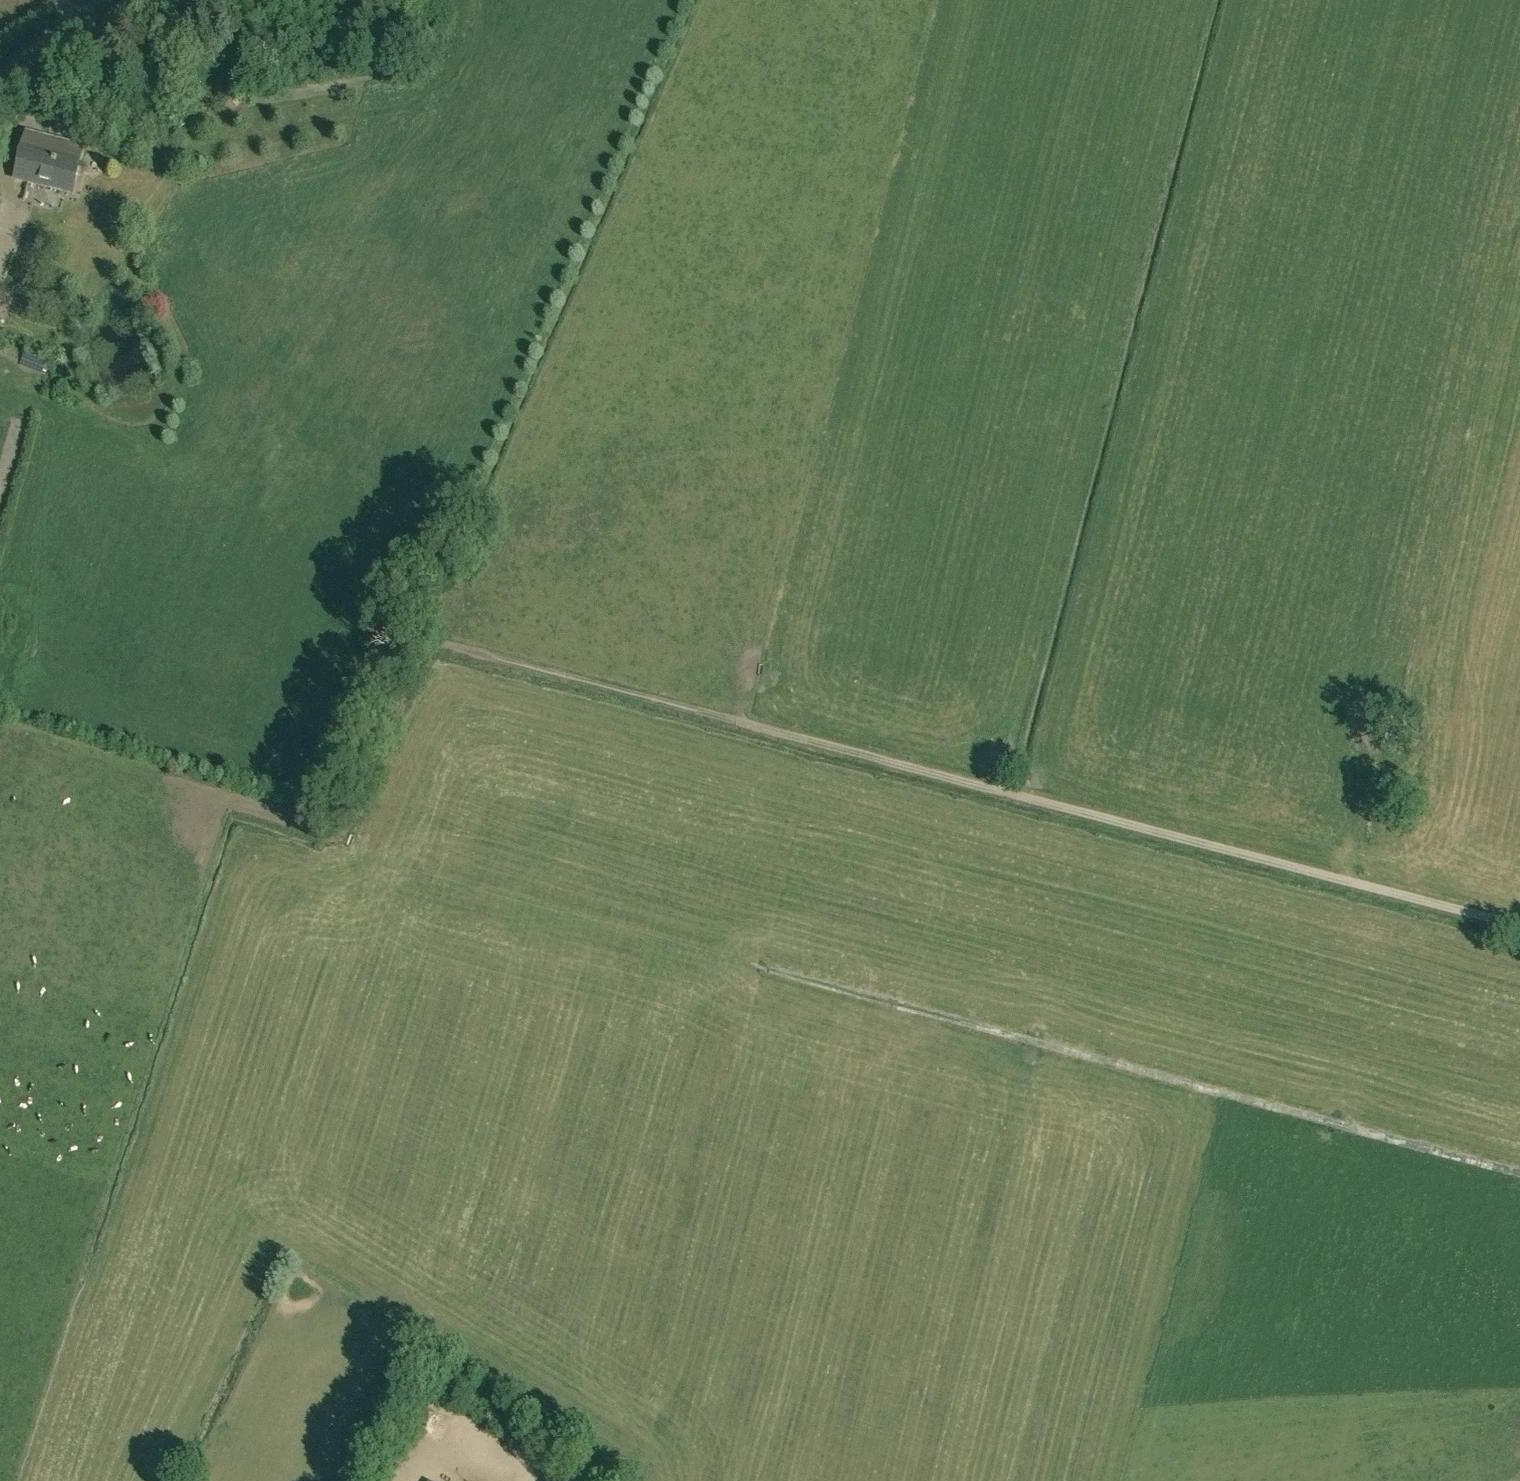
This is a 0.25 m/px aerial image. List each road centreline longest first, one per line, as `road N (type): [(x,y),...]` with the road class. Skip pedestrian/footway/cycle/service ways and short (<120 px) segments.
road 1 (unclassified): [(0,75),(114,0)]

